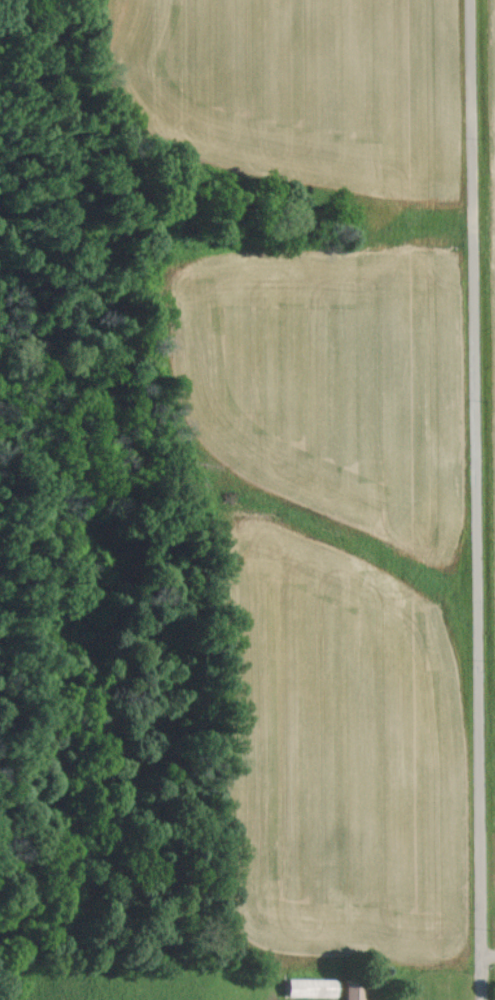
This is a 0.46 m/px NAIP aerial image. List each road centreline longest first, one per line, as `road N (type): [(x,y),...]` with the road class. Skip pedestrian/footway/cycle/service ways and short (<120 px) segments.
road 1 (residential): [(472,0),(483,999)]

